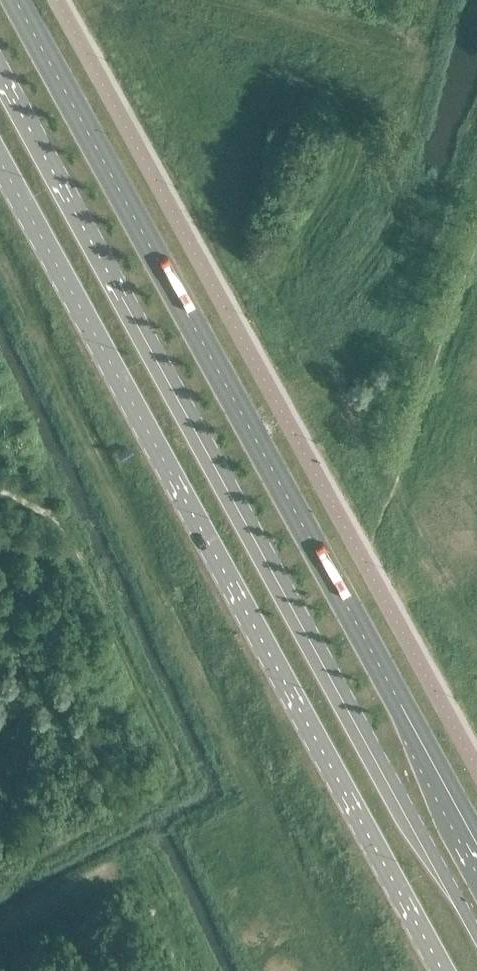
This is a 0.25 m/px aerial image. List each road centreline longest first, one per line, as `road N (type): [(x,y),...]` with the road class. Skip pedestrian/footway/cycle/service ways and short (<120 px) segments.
road 1 (tertiary): [(476,935),(0,75)]
road 2 (tertiary): [(0,166),(447,970)]

